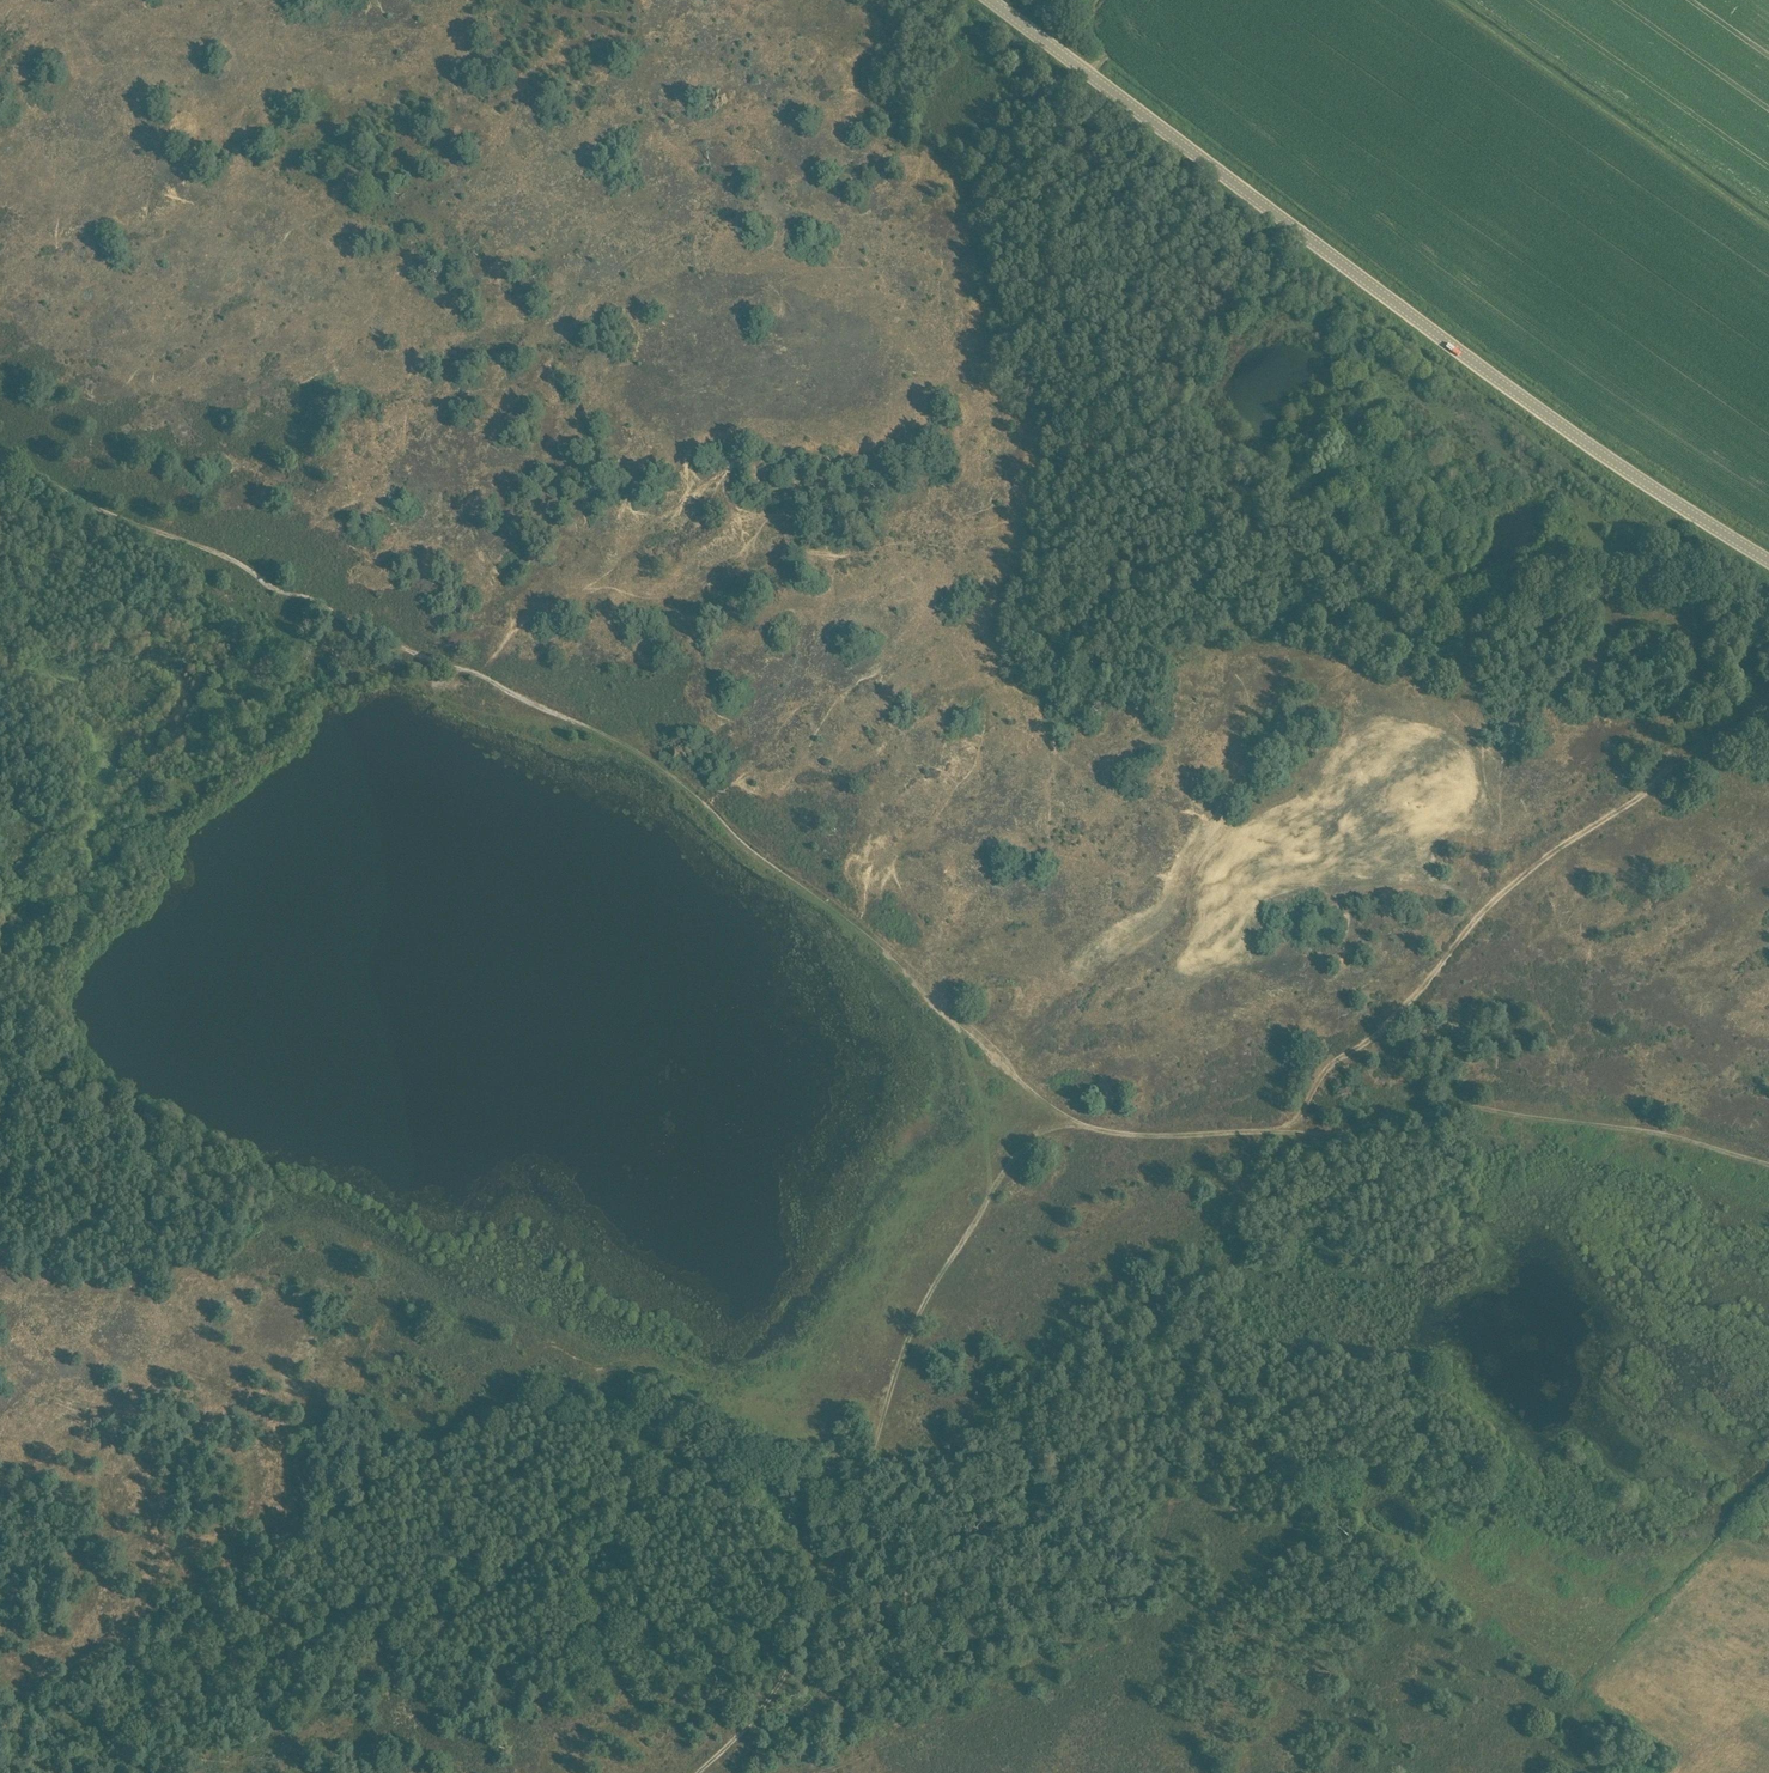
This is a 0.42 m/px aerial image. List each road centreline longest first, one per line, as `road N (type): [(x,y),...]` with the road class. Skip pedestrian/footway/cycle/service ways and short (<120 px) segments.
road 1 (track): [(1055,1101),(887,938),(773,854),(675,765),(401,644),(243,563),(124,518),(0,451)]
road 2 (tertiary): [(1768,560),(1541,410),(991,0)]
road 3 (track): [(1055,1101),(878,1401),(880,1443),(866,1500),(823,1611),(759,1713),(701,1772)]
road 4 (track): [(1768,1159),(1617,1125),(1456,1103),(1336,1129),(1120,1131),(1078,1120),(1055,1101)]
road 5 (track): [(1295,1130),(1326,1070),(1395,1020),(1479,914),(1666,769),(1768,708)]
road 6 (track): [(795,1772),(1125,1616),(1153,1579),(1179,1475)]

